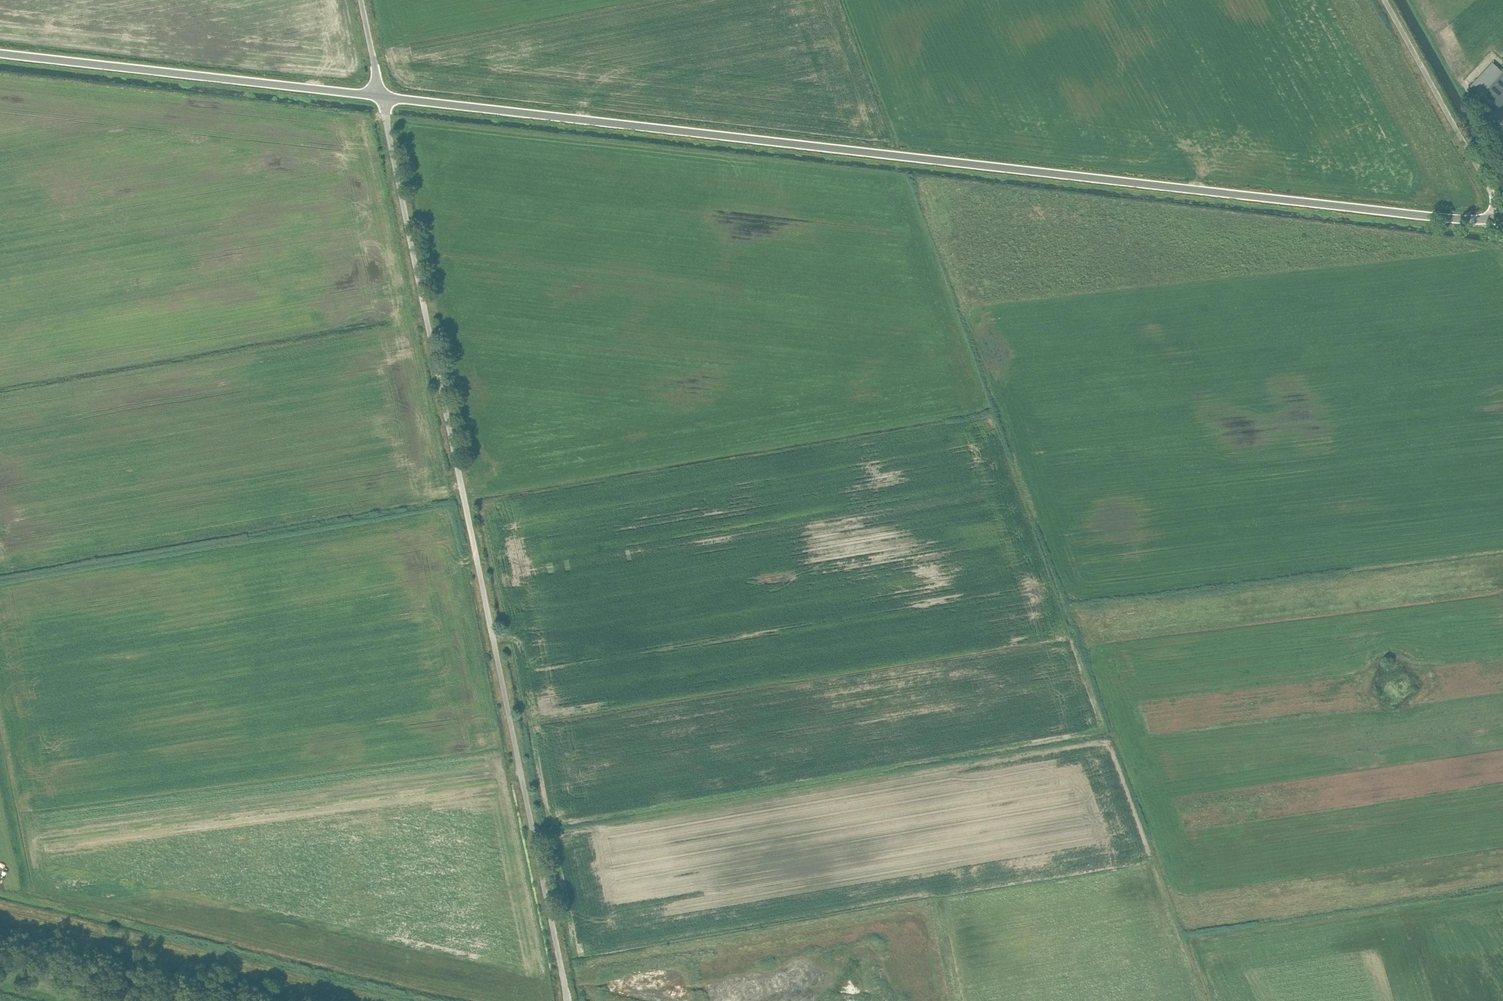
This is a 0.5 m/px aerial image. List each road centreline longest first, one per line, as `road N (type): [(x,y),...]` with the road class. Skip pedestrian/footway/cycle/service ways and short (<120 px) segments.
road 1 (unclassified): [(1502,217),(1466,219),(382,95)]
road 2 (unclassified): [(567,1000),(382,95)]
road 3 (unclassified): [(382,95),(0,53)]
road 4 (unclassified): [(1502,211),(1385,0)]

